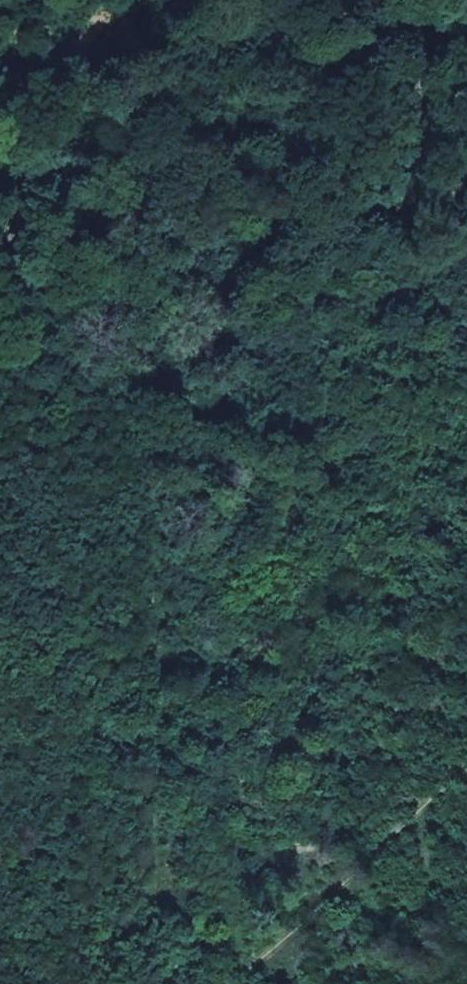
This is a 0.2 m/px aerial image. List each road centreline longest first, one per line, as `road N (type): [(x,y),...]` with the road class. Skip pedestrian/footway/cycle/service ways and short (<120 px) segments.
road 1 (track): [(142,0),(173,983)]
road 2 (track): [(466,765),(443,778),(311,917),(225,983)]
road 3 (track): [(149,338),(0,344)]

